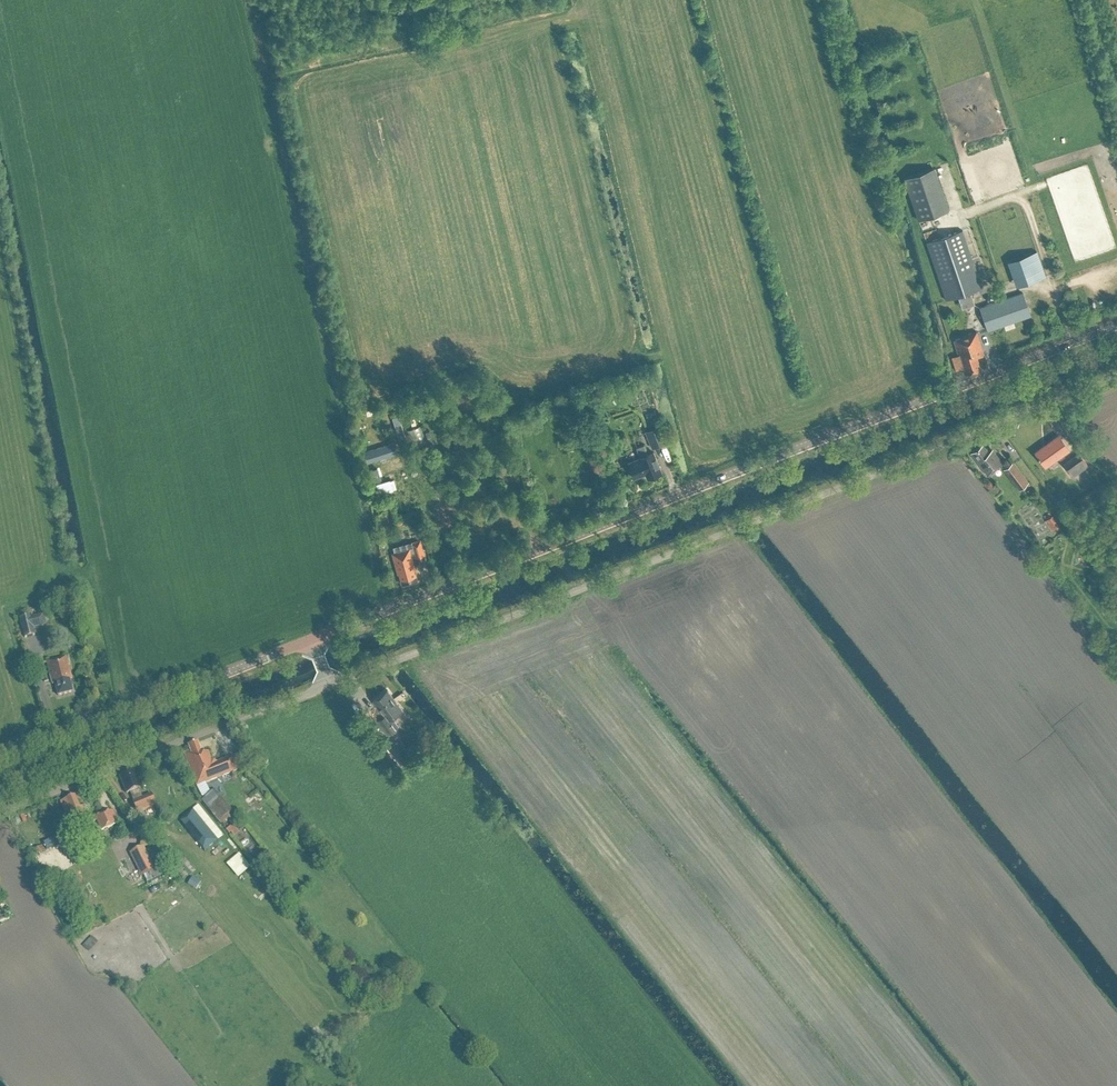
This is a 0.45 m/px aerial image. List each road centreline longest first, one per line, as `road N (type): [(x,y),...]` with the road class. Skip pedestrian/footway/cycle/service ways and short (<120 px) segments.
road 1 (tertiary): [(311,640),(1116,324)]
road 2 (unclassified): [(328,684),(405,661),(1116,374)]
road 3 (unclassified): [(0,812),(328,684)]
road 4 (tertiary): [(0,762),(311,640)]

